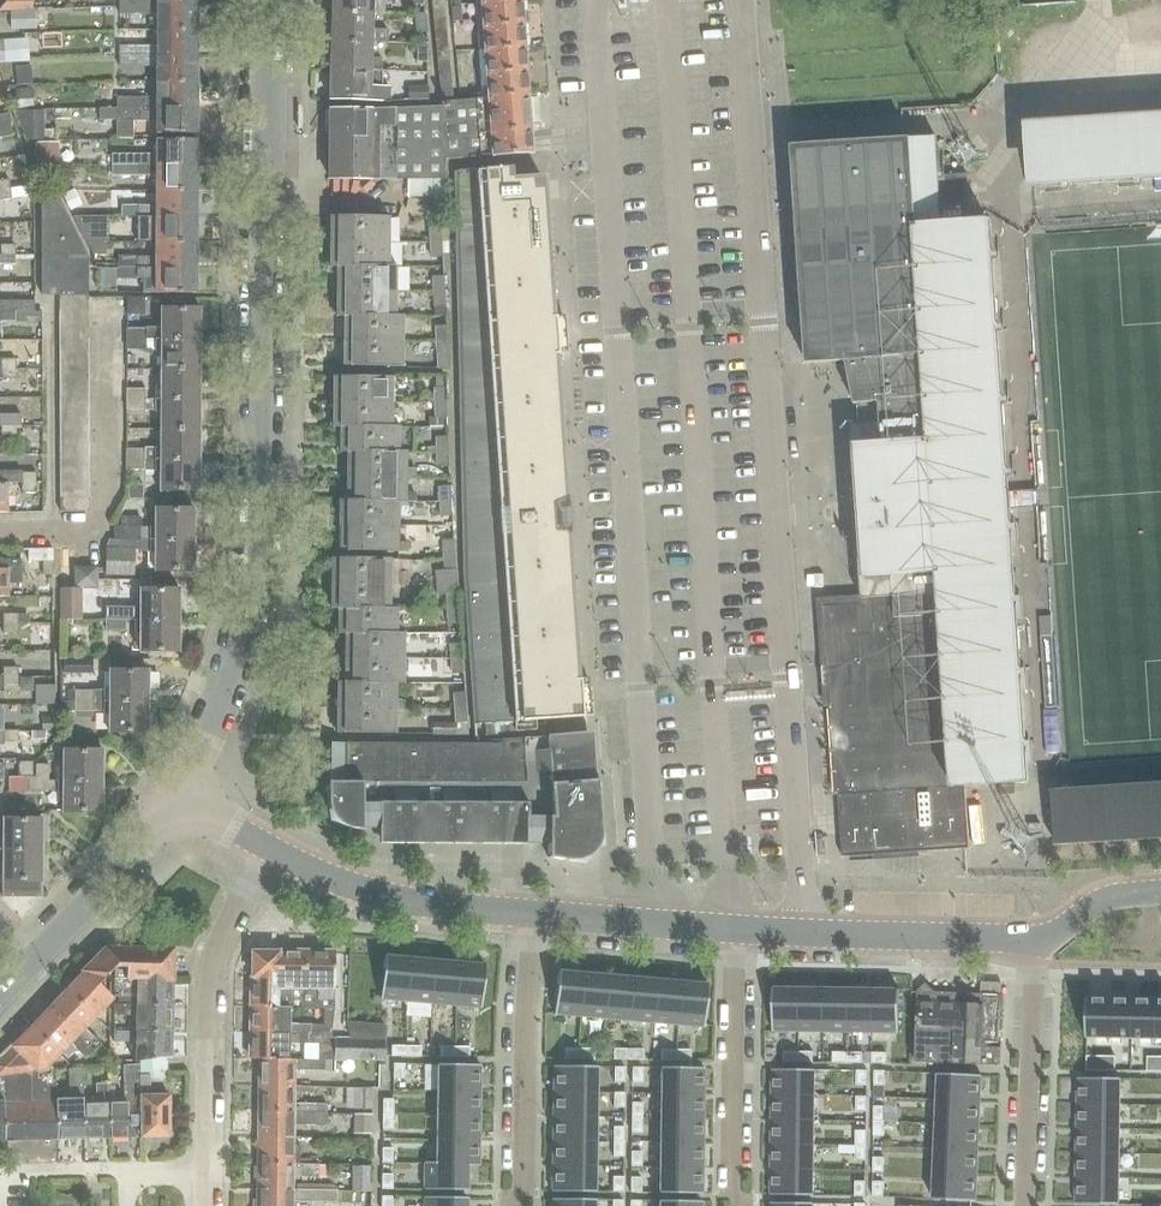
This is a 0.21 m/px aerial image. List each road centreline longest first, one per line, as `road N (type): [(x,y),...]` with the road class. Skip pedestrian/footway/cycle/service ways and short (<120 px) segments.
road 1 (unclassified): [(175,796),(231,674),(258,549),(263,0)]
road 2 (residential): [(208,1172),(211,977),(268,846)]
road 3 (unclassified): [(1036,940),(734,929)]
road 4 (residential): [(512,1205),(523,1185),(535,914)]
road 5 (residential): [(742,1205),(731,1188),(734,929)]
road 6 (unclassified): [(535,914),(389,897),(268,846)]
road 7 (residential): [(1025,1205),(1036,940)]
road 8 (unclassified): [(34,959),(175,796)]
road 9 (unclassified): [(734,929),(535,914)]
road 10 (unclassified): [(1160,892),(1102,901),(1036,940)]

